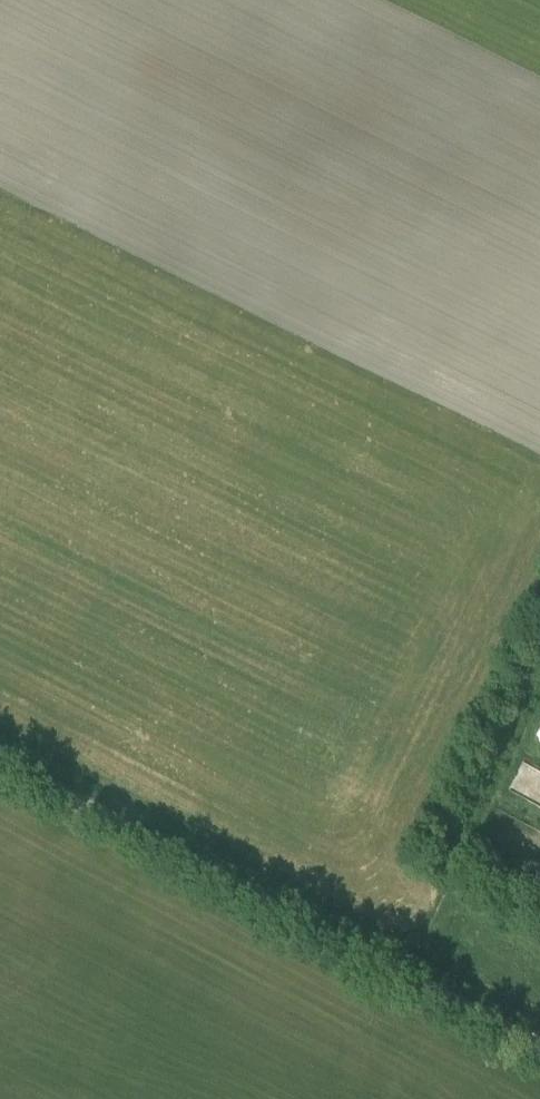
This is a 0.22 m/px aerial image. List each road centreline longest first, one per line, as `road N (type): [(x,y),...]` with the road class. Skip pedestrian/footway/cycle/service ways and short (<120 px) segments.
road 1 (unclassified): [(539,1048),(0,762)]

